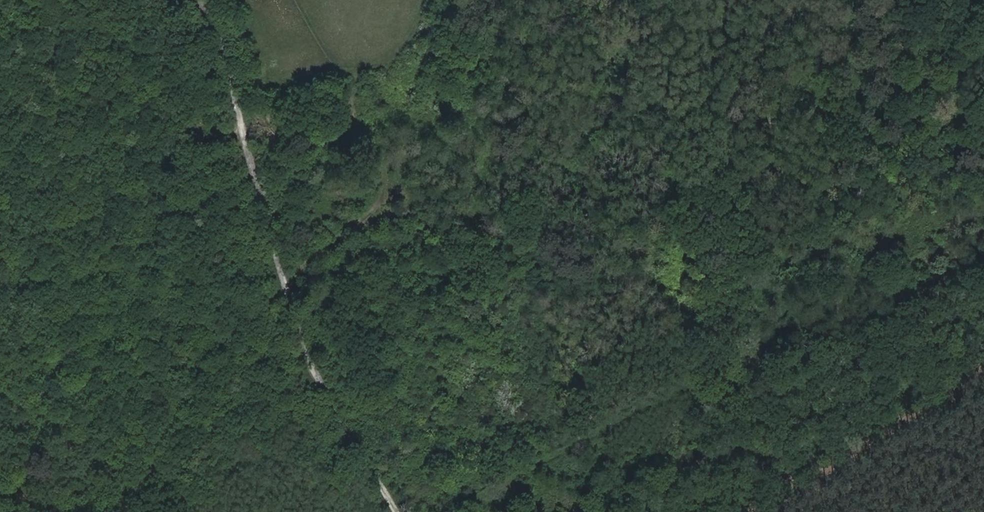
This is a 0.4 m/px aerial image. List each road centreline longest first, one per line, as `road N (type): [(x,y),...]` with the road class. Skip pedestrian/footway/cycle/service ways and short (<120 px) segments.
road 1 (track): [(435,511),(983,240)]
road 2 (track): [(214,0),(285,302),(403,511)]

